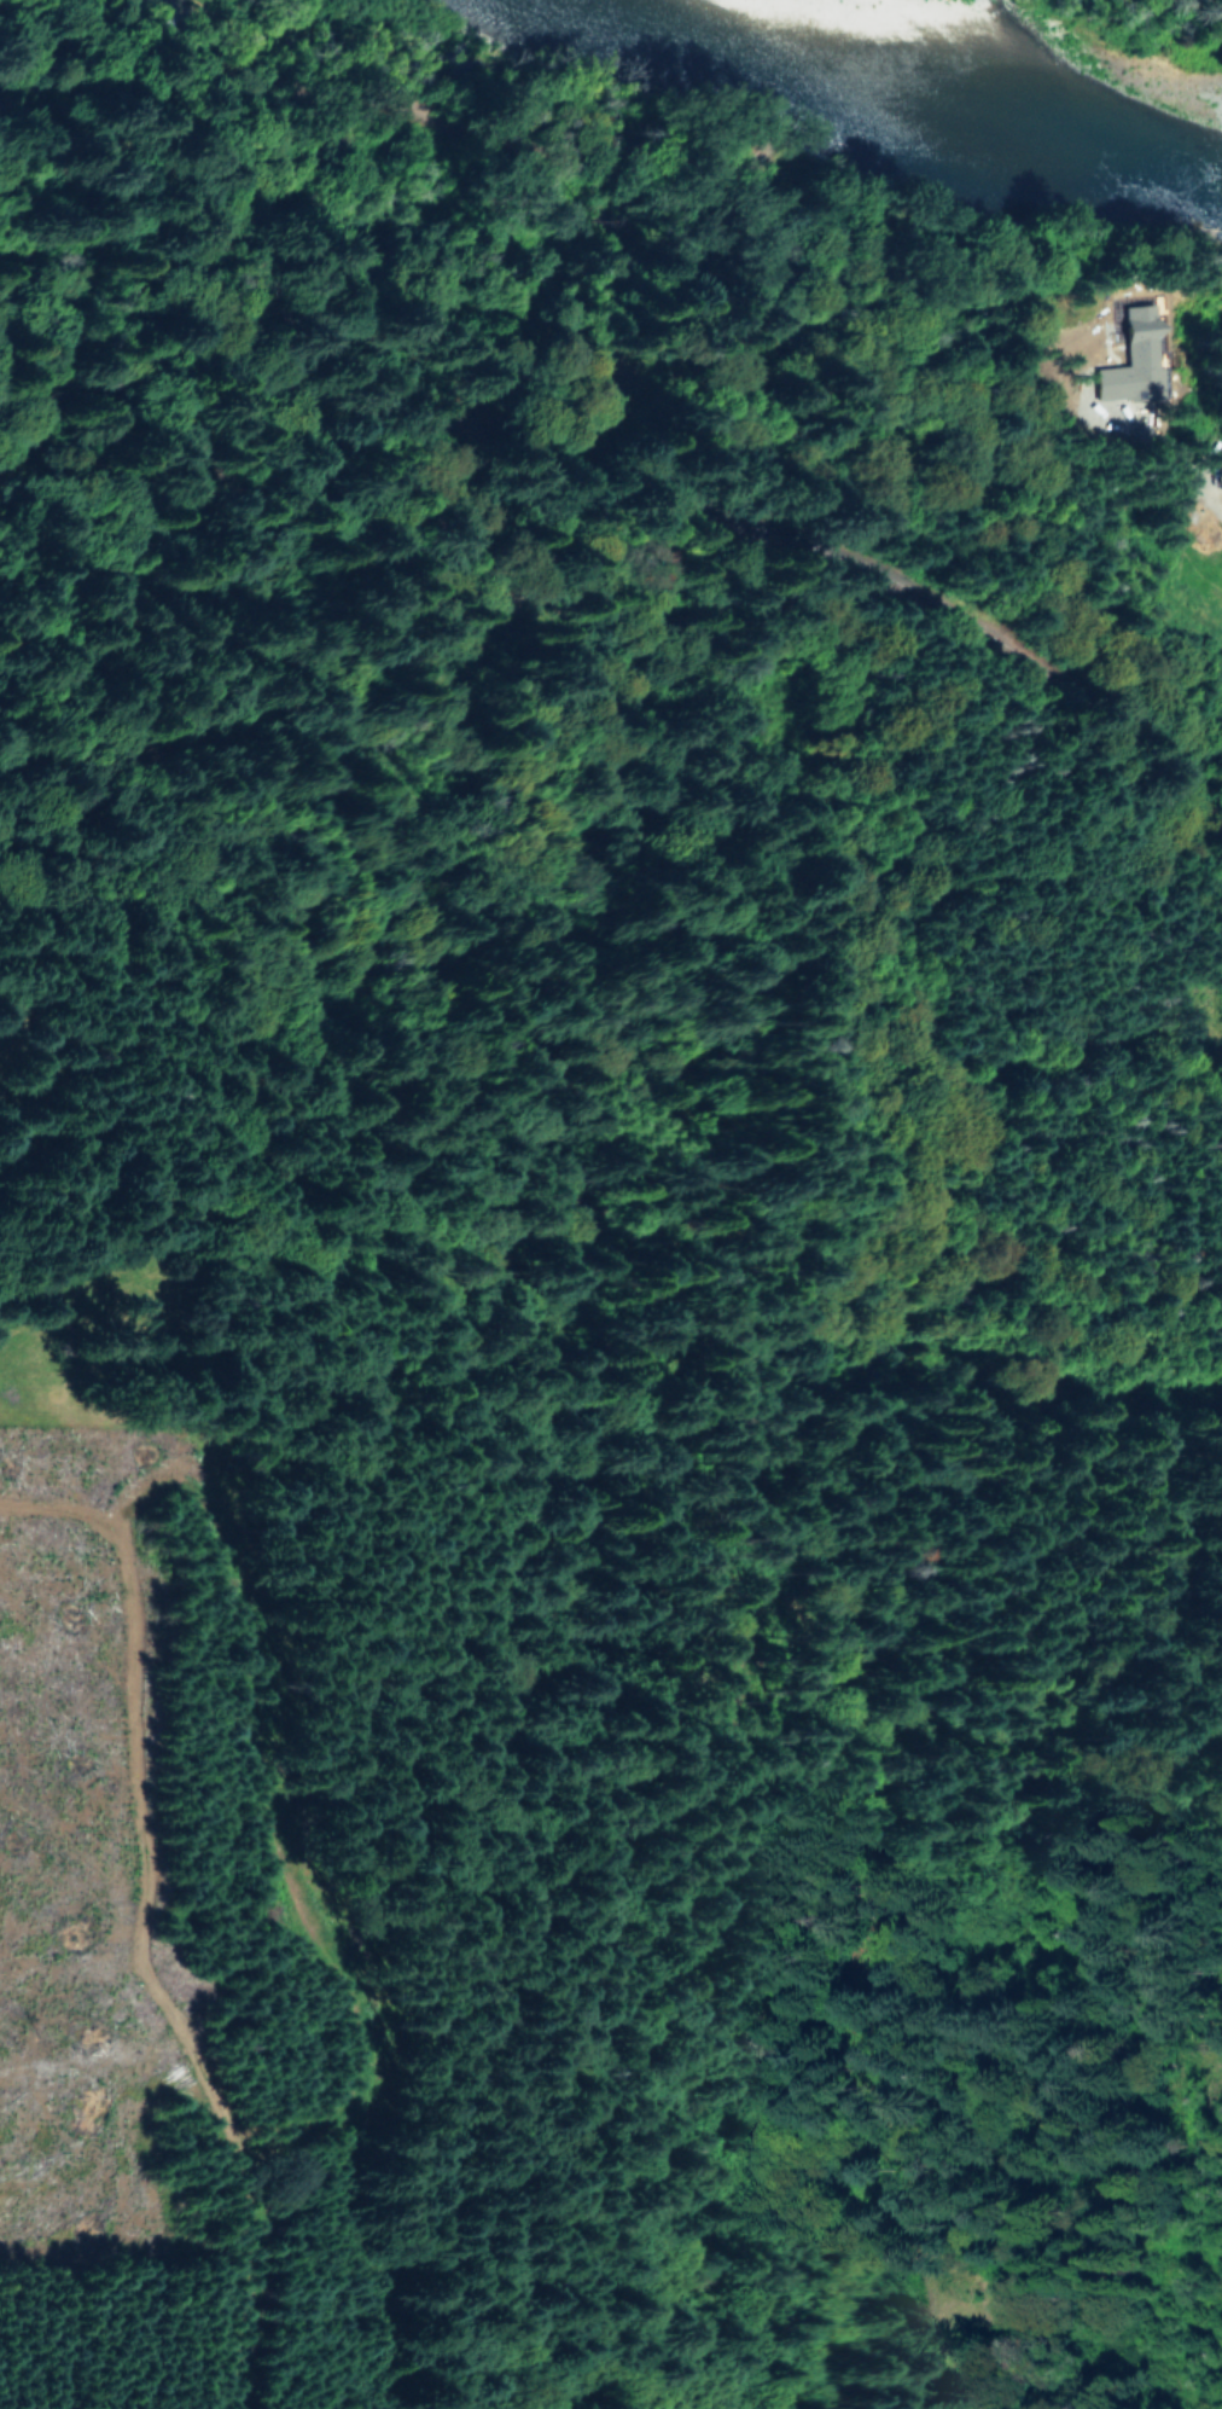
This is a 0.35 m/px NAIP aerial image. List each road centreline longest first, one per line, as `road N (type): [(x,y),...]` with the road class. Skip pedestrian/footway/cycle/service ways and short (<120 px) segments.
road 1 (track): [(1221,1398),(1123,1403),(1065,1389)]

